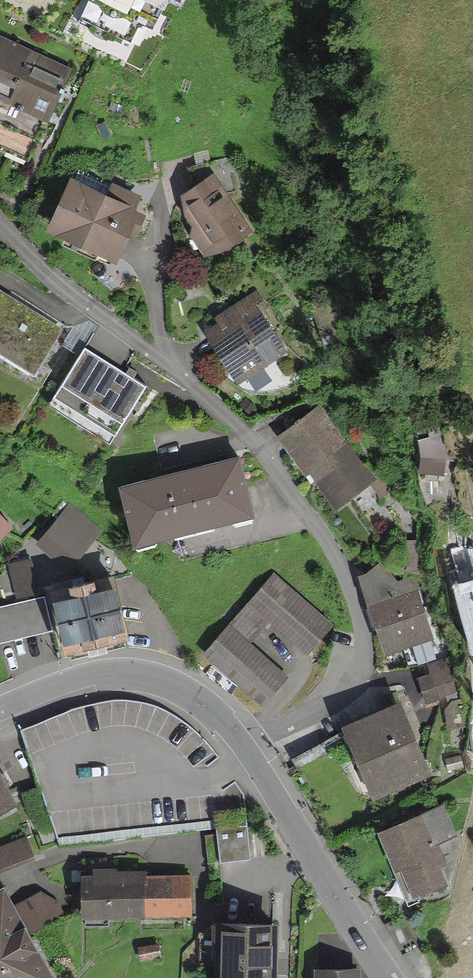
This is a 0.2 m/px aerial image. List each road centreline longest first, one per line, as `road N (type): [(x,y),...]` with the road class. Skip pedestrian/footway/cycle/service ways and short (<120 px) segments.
road 1 (residential): [(245,746),(349,691),(364,655),(350,587),(307,511),(237,426),(0,227)]
road 2 (residential): [(0,708),(91,675),(137,674),(198,697),(245,746)]
road 3 (residential): [(245,746),(390,977)]
road 4 (primary): [(364,0),(472,79)]

